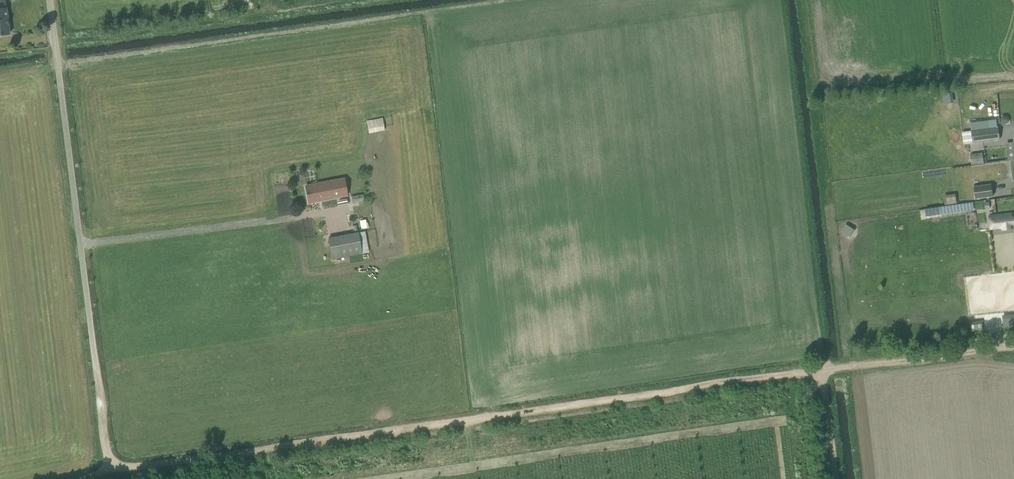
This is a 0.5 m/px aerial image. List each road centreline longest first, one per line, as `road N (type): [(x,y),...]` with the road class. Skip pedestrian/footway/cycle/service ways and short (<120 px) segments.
road 1 (track): [(82,478),(821,370)]
road 2 (unclassified): [(112,471),(50,0)]
road 3 (track): [(821,370),(1013,346)]

